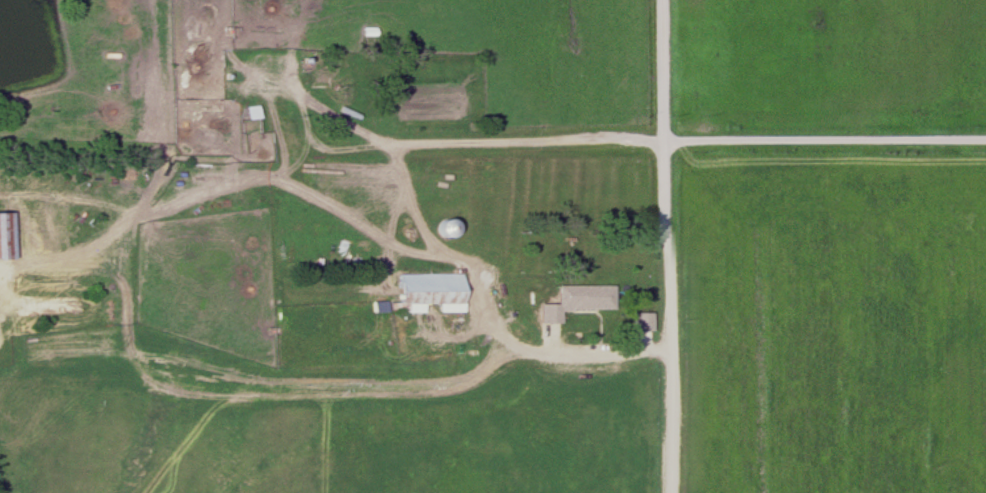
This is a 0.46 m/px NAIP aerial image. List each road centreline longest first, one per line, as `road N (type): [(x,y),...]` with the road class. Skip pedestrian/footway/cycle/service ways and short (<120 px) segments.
road 1 (residential): [(664,492),(661,0)]
road 2 (residential): [(441,250),(386,240),(324,195),(275,175),(237,174),(113,203),(2,193)]
road 3 (residential): [(662,139),(317,145),(302,133),(293,95),(249,84)]
road 4 (residential): [(664,342),(562,355),(503,336),(484,277),(441,250),(405,207),(383,143)]
road 5 (residential): [(985,138),(662,139)]

